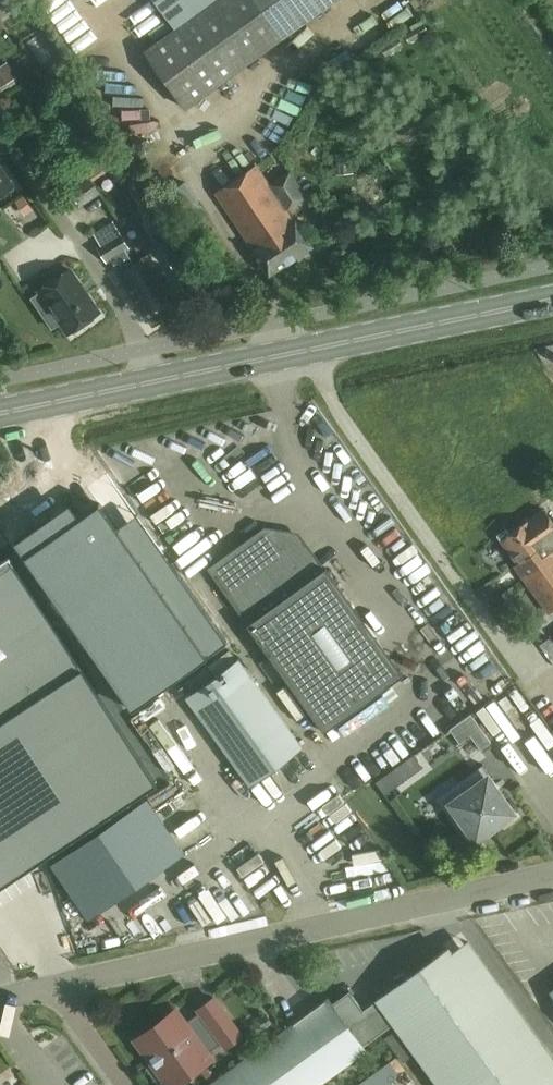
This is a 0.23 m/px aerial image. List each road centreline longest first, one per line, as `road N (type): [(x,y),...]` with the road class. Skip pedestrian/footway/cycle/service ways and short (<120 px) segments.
road 1 (unclassified): [(552,875),(68,985)]
road 2 (primary): [(156,380),(552,300)]
road 3 (unclassified): [(156,380),(149,347),(0,118)]
road 4 (primary): [(0,412),(156,380)]

